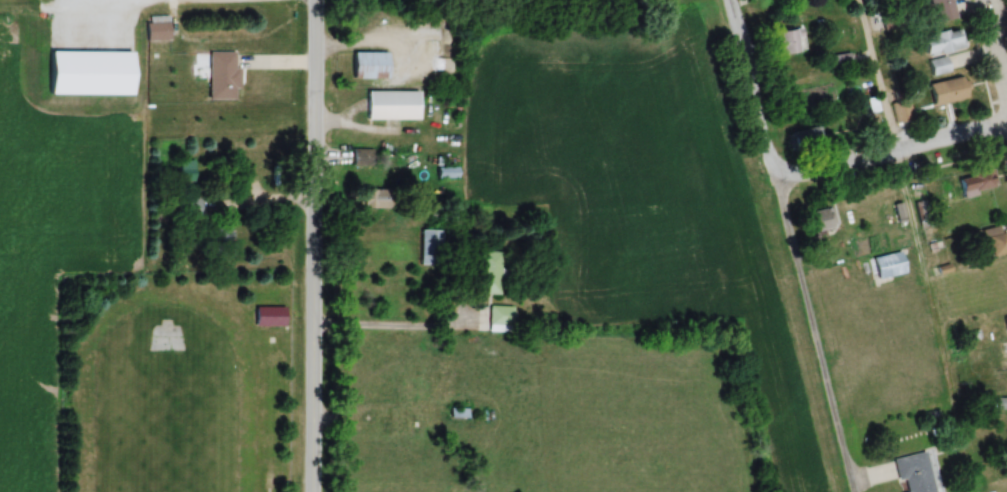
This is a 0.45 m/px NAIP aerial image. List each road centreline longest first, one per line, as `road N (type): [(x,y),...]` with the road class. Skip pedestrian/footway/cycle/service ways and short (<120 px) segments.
road 1 (residential): [(850,491),(727,0)]
road 2 (tertiary): [(311,491),(315,0)]
road 3 (residential): [(1006,127),(774,190)]

